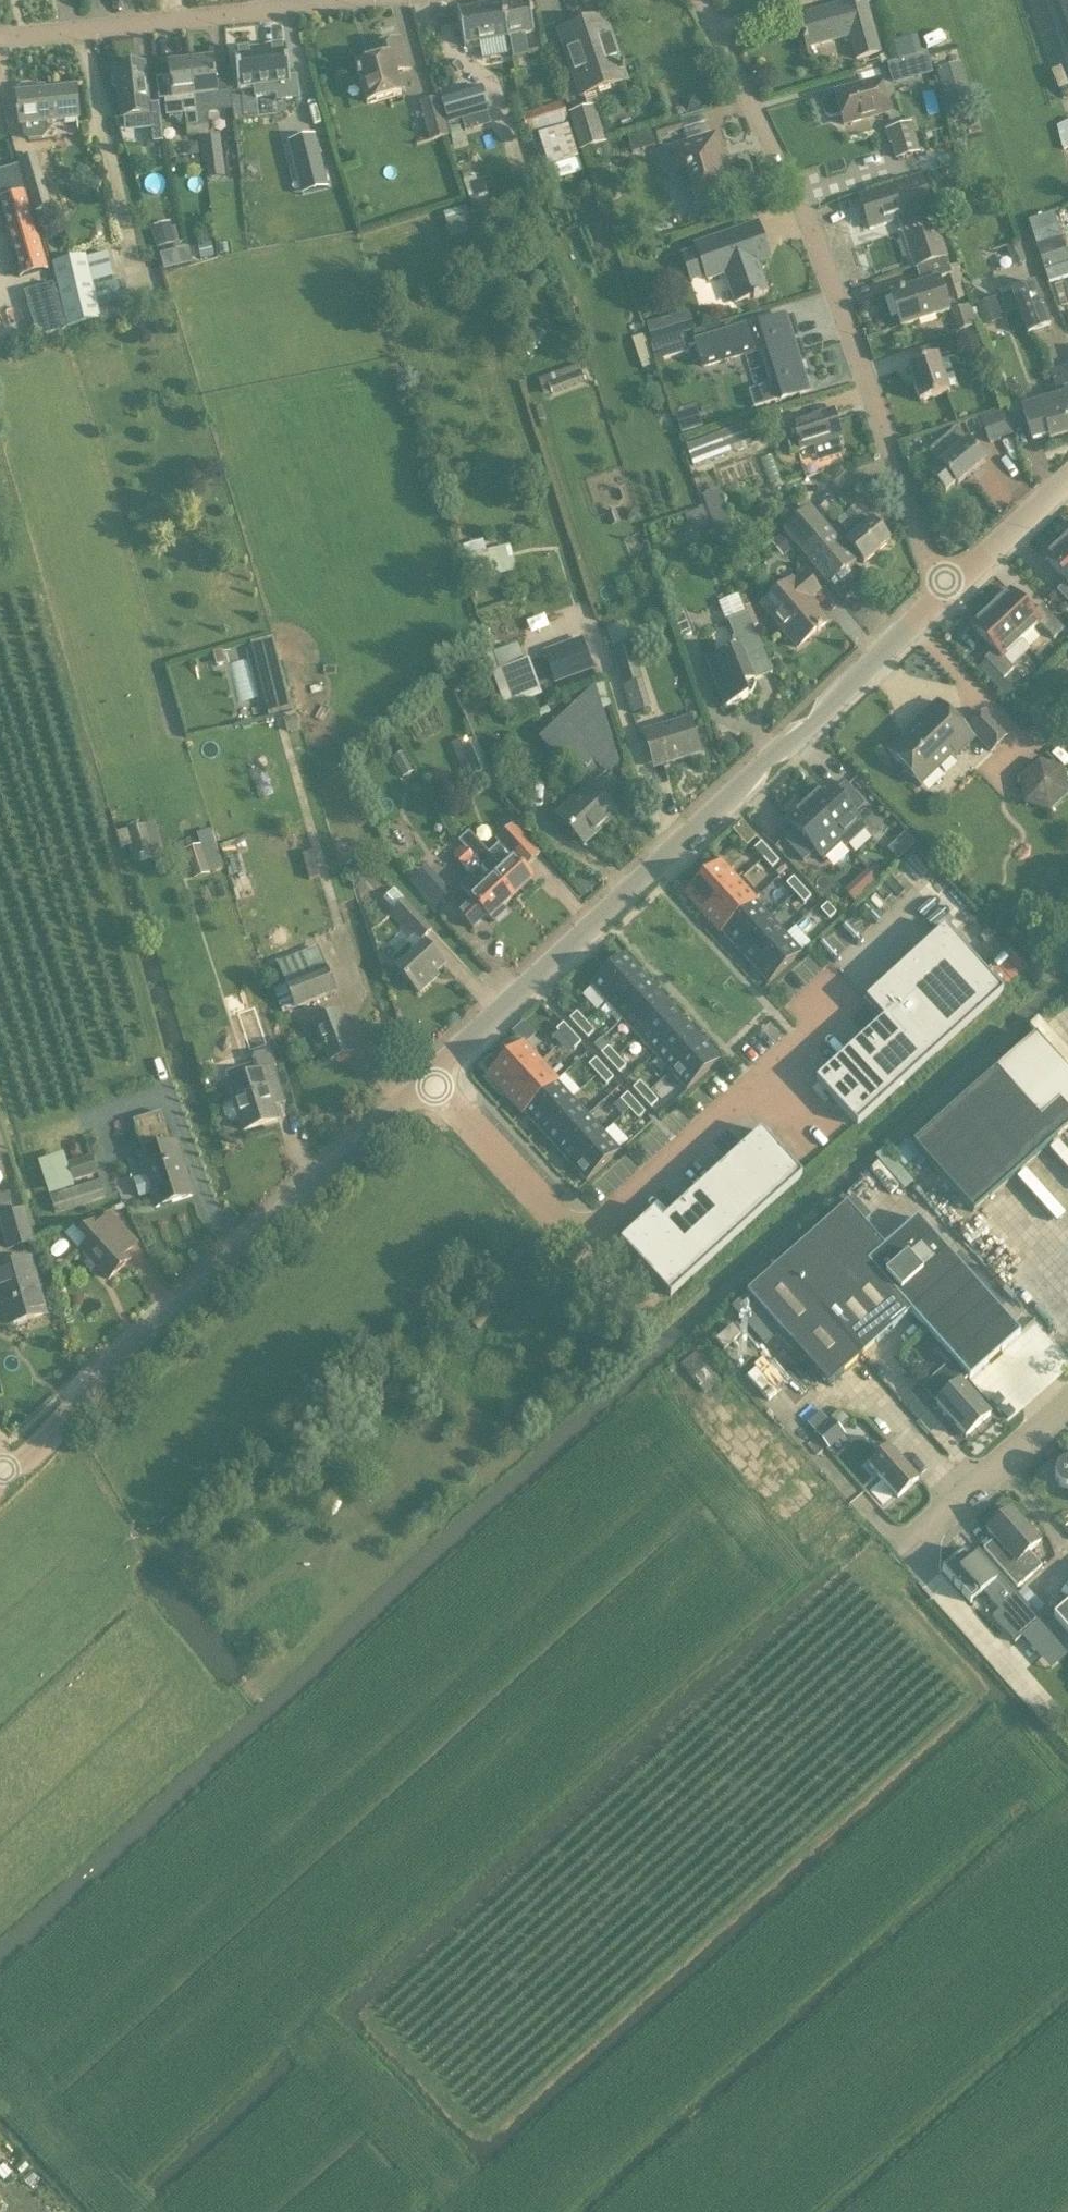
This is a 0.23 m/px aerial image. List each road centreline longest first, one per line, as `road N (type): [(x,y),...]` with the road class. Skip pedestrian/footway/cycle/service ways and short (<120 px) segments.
road 1 (tertiary): [(428,1082),(807,729),(944,586)]
road 2 (residential): [(944,586),(839,297),(697,0)]
road 3 (tertiary): [(0,1478),(428,1082)]
road 4 (residential): [(382,0),(0,38)]
road 5 (residential): [(582,1243),(853,994)]
road 6 (residential): [(428,1082),(582,1243)]
road 7 (unclassified): [(918,1546),(1067,1409)]
road 8 (tertiary): [(944,586),(1067,480)]

